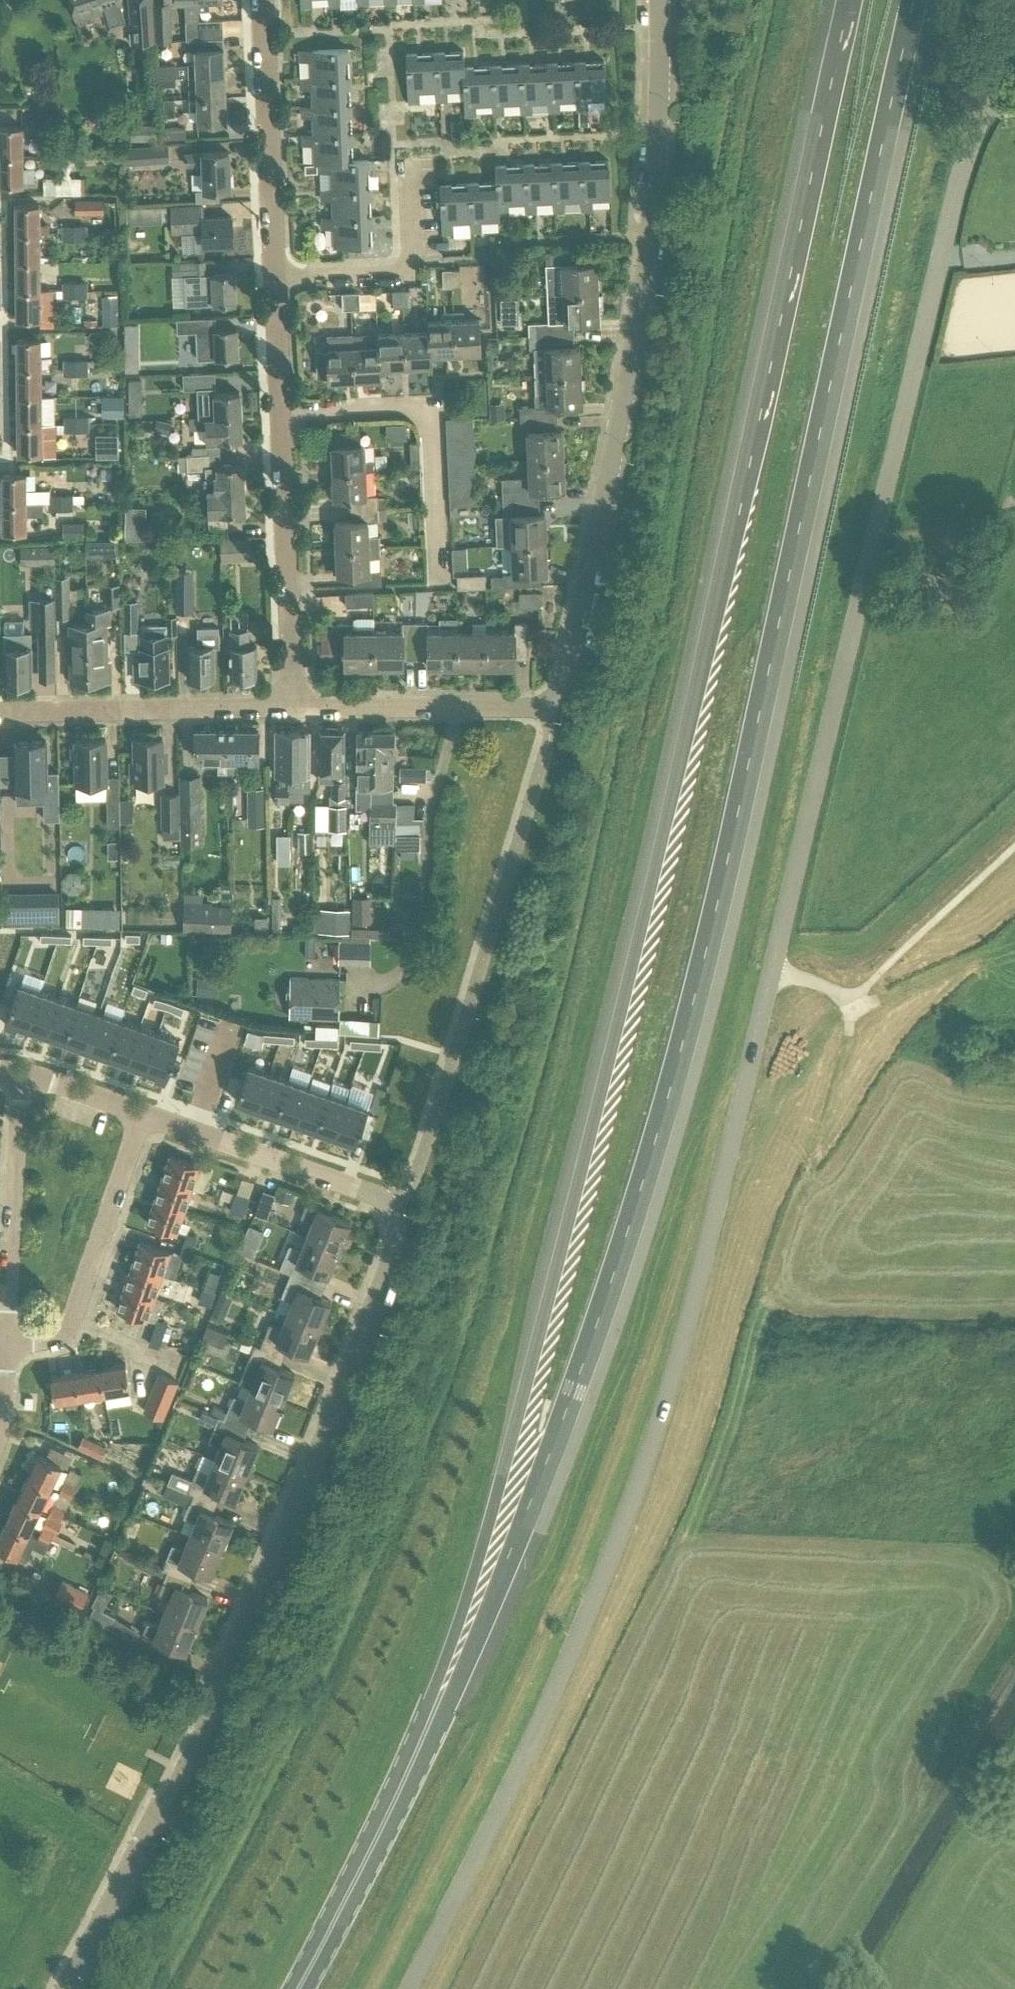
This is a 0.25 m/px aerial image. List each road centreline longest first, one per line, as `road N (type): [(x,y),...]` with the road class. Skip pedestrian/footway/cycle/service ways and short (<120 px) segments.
road 1 (trunk): [(440,1696),(512,1547),(595,1328),(698,962),(913,0)]
road 2 (trunk): [(848,0),(546,1297),(440,1696)]
road 3 (residential): [(62,1988),(151,1821),(169,1804),(212,1710),(217,1682),(301,1500),(396,1243),(393,1214),(378,1195),(142,1112)]
road 4 (tertiary): [(409,1988),(491,1832),(589,1606),(671,1387),(772,971)]
road 5 (residential): [(291,707),(524,712),(554,703),(567,684),(642,264),(656,0)]
road 6 (tertiary): [(772,971),(965,154),(1014,63)]
road 7 (primary): [(297,1988),(440,1696)]
road 8 (residential): [(441,574),(428,413),(414,406),(280,412)]
road 9 (residential): [(291,707),(280,412)]
road 10 (residential): [(0,715),(291,707)]
road 11 (residential): [(142,1112),(64,1330),(5,1338)]
road 12 (residential): [(274,279),(263,0)]
road 13 (residential): [(5,1338),(22,1075)]
road 14 (residential): [(274,279),(407,269),(408,164)]
road 15 (residential): [(280,412),(274,279)]
road 16 (residential): [(142,1112),(22,1075)]

